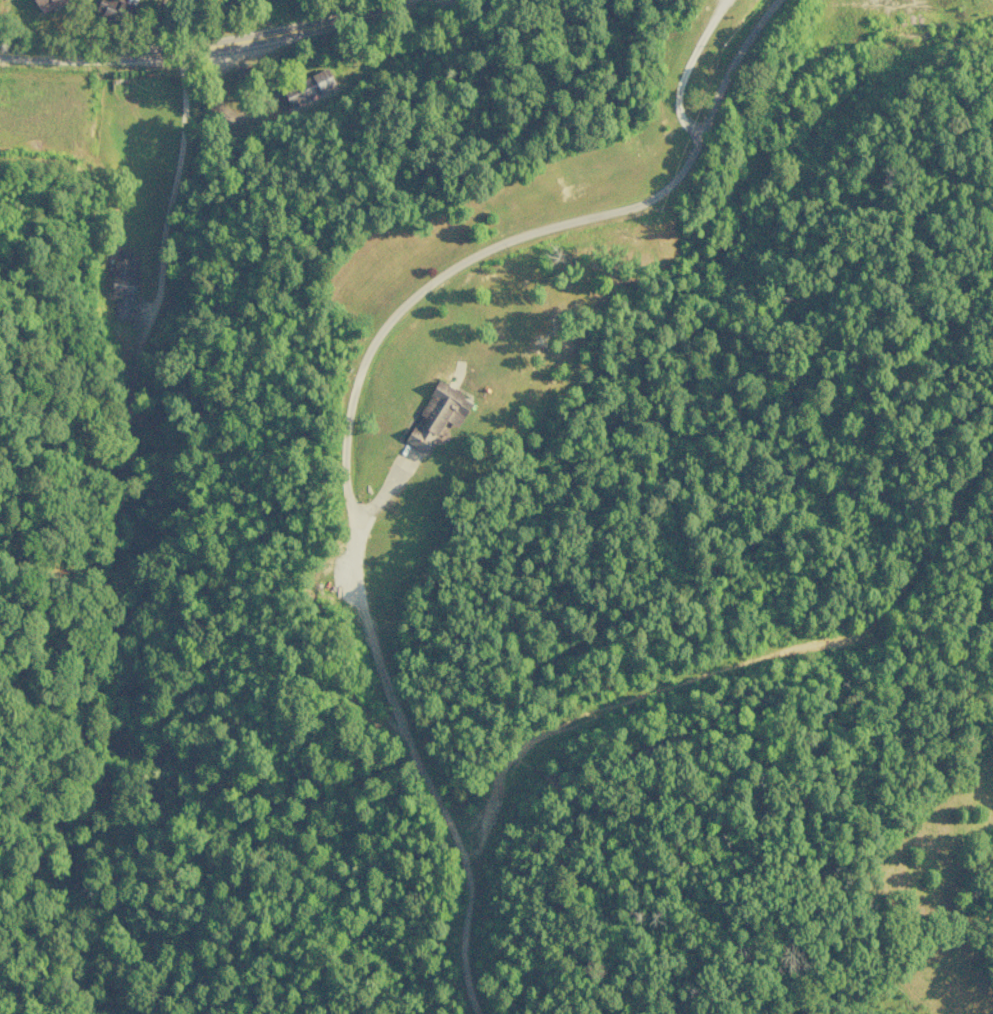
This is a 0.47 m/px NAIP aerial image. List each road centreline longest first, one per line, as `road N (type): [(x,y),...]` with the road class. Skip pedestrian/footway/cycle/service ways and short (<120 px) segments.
road 1 (residential): [(775,0),(679,168),(645,200),(472,255),(420,289),(360,361),(344,457),(362,633),(433,812),(487,1013)]
road 2 (tertiary): [(0,53),(157,54),(431,0)]

